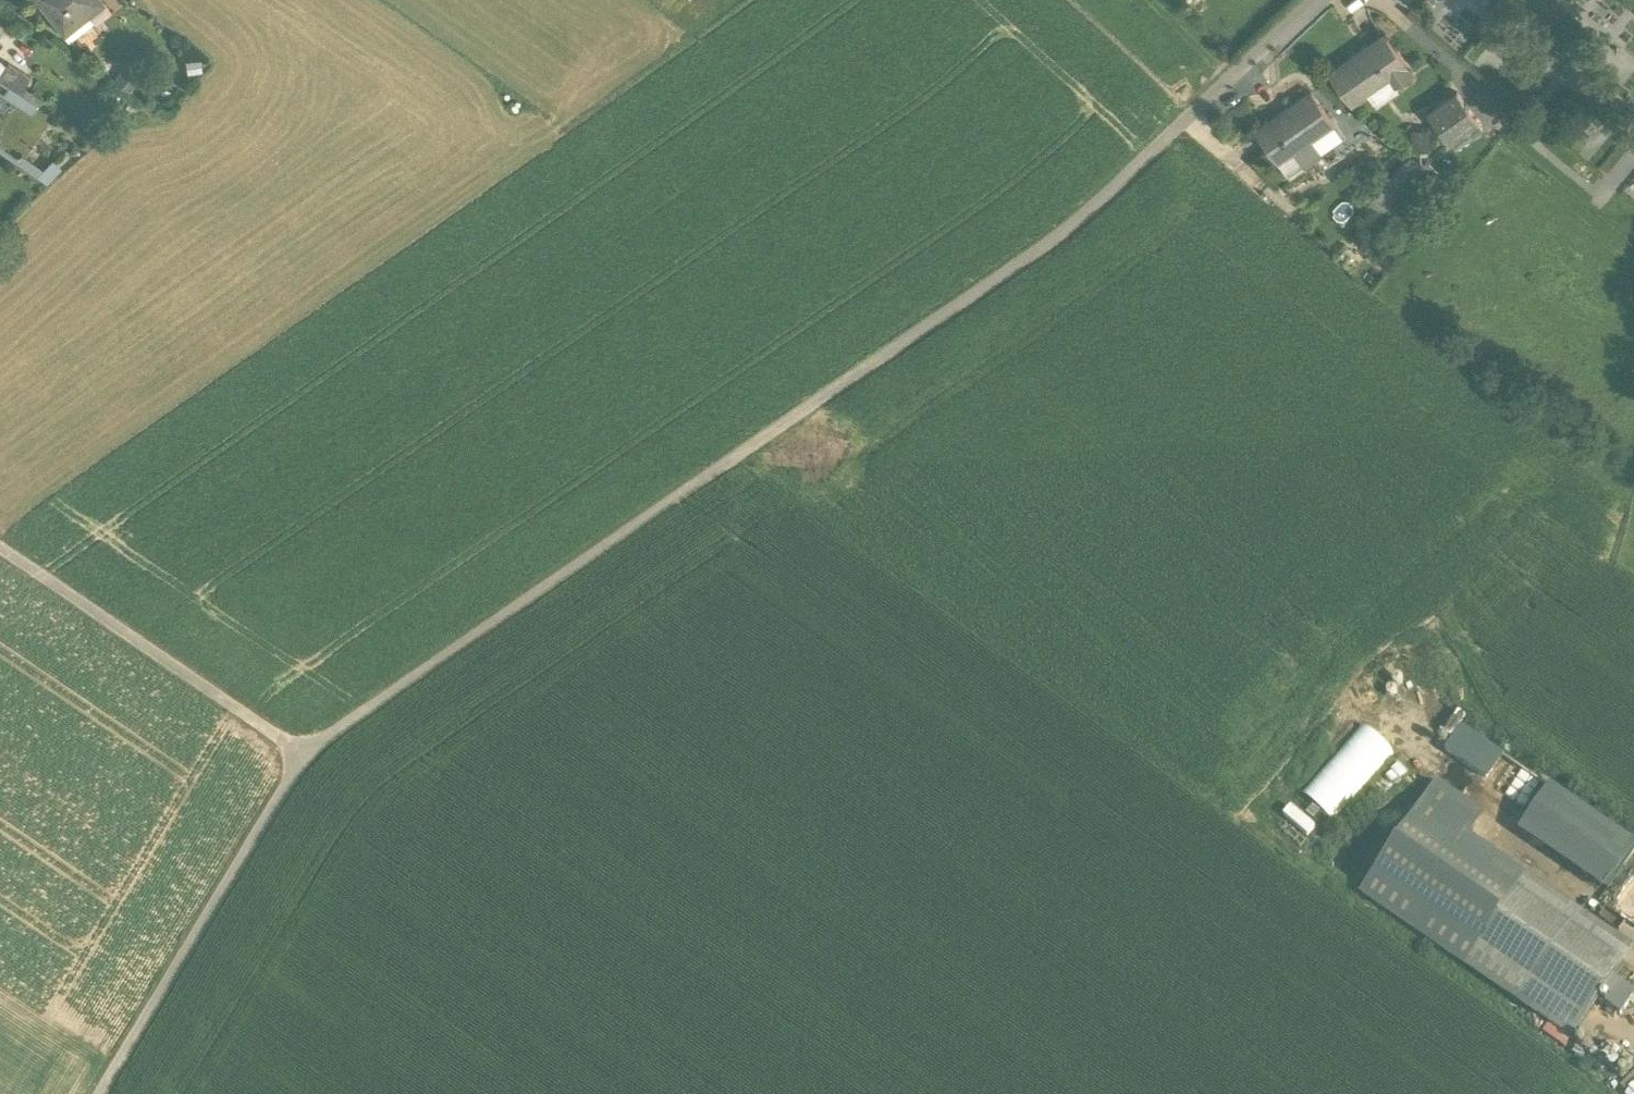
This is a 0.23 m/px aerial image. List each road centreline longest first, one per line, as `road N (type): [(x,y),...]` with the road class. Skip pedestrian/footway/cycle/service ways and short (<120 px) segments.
road 1 (track): [(302,755),(1080,222),(1173,132)]
road 2 (track): [(98,1093),(302,755)]
road 3 (track): [(0,550),(302,755)]
road 4 (residential): [(1173,132),(1313,0)]

